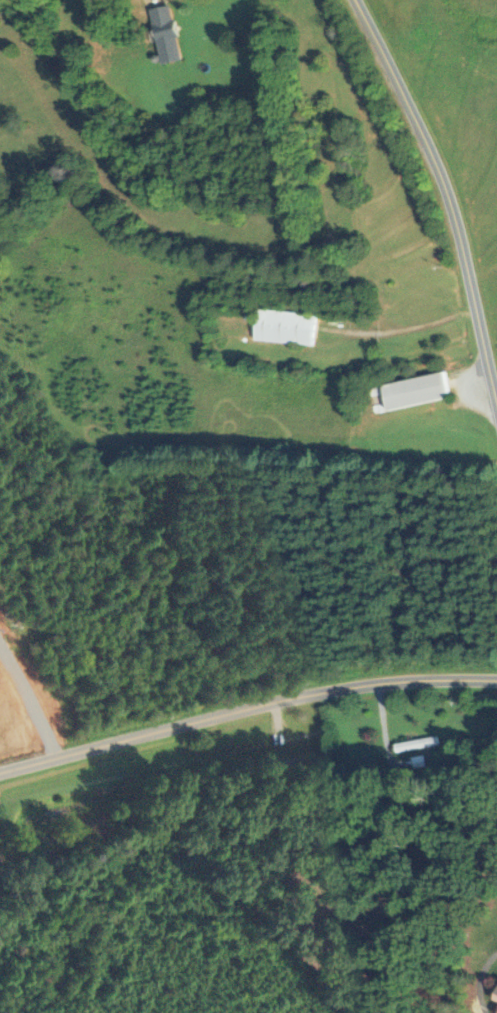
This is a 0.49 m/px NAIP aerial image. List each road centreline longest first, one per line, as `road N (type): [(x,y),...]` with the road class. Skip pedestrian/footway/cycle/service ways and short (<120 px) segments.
road 1 (residential): [(496,679),(362,683),(293,696),(0,773)]
road 2 (residential): [(496,415),(429,158),(351,0)]

